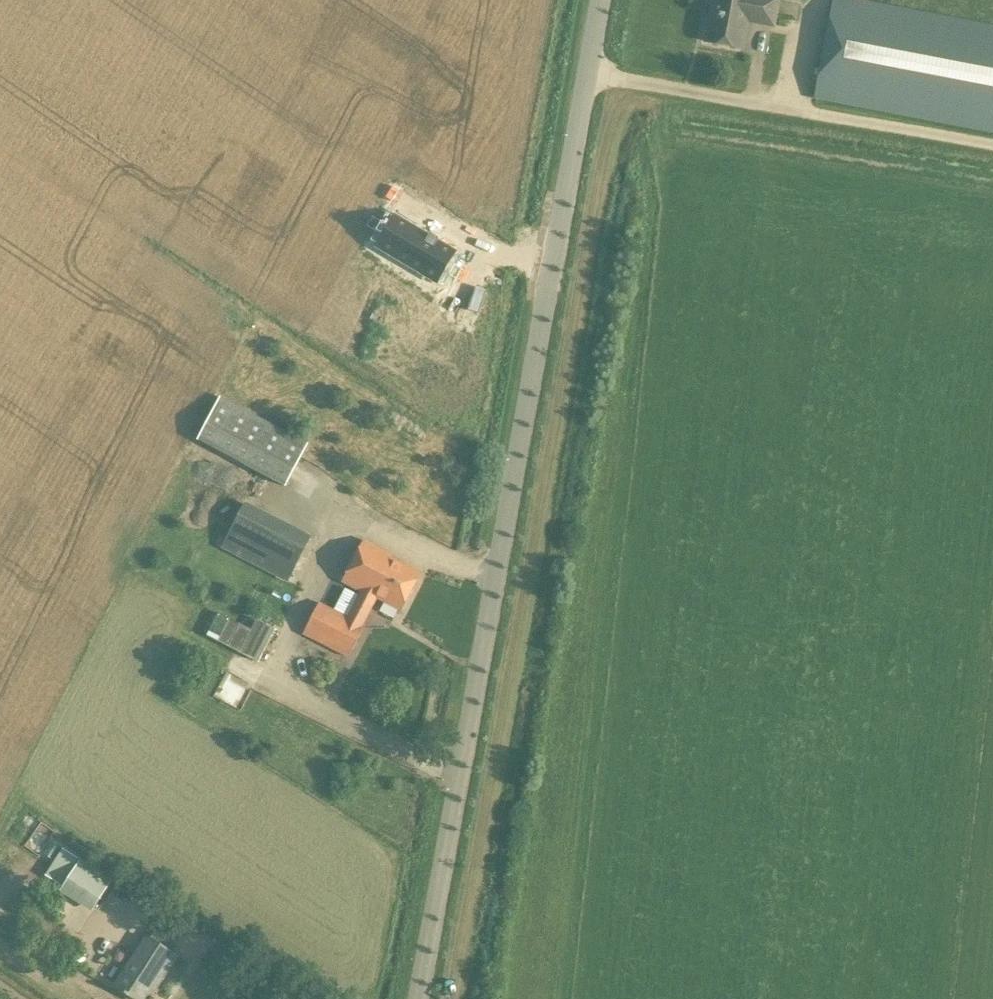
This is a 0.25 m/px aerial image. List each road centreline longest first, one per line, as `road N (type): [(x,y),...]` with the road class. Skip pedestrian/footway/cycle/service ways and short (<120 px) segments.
road 1 (unclassified): [(420,998),(601,0)]

